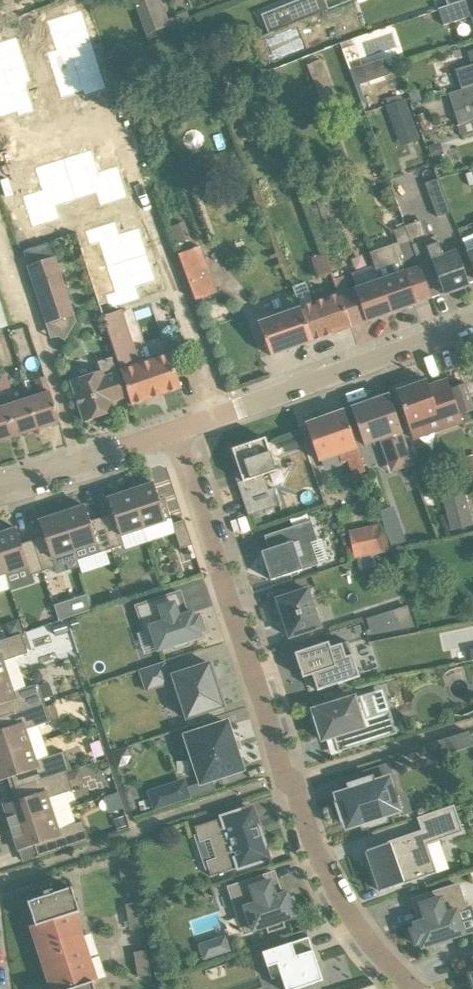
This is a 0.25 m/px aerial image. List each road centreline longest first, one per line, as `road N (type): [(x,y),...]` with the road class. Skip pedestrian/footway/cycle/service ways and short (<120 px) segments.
road 1 (residential): [(412,988),(351,919),(295,779),(282,771),(175,430)]
road 2 (residential): [(2,147),(111,114),(221,414)]
road 3 (residential): [(221,414),(472,323)]
road 4 (residential): [(0,488),(175,430)]

